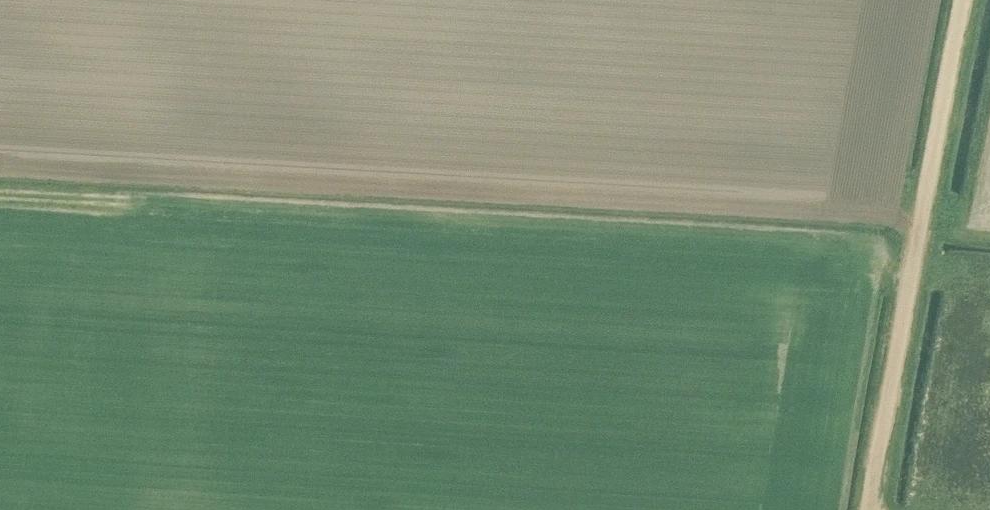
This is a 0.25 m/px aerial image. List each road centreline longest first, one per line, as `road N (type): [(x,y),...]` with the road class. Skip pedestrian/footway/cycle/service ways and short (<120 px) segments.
road 1 (unclassified): [(868,509),(964,0)]

